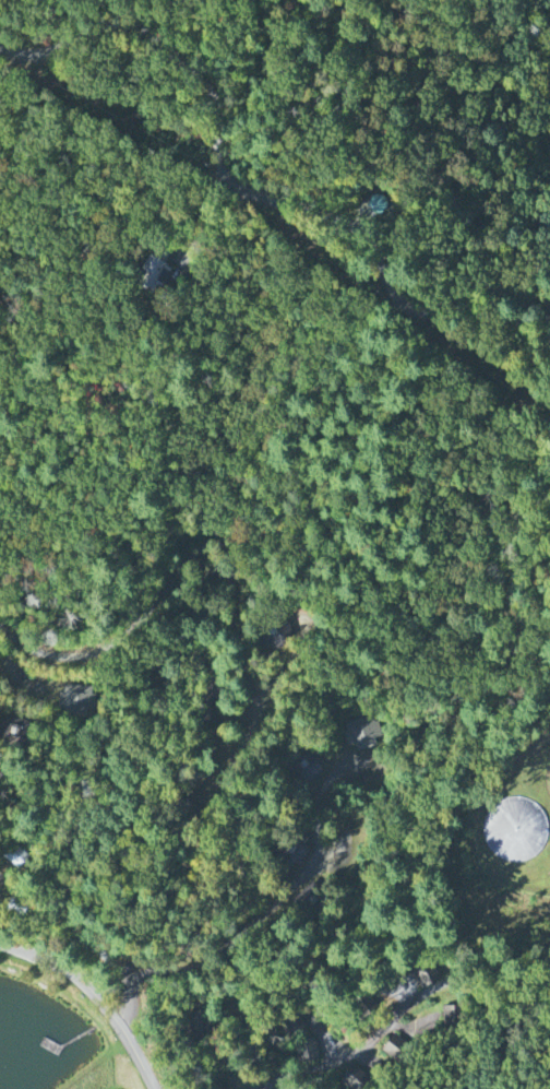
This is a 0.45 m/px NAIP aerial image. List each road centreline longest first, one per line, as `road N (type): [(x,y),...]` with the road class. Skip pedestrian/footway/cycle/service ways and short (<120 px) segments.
road 1 (residential): [(549,318),(497,291),(432,312),(399,306),(374,242),(359,230),(223,178),(212,94),(138,26),(118,23),(32,56),(0,45)]
road 2 (residential): [(0,942),(101,1003),(154,1088)]
road 3 (residential): [(268,1088),(369,1045),(410,1002),(447,983)]

